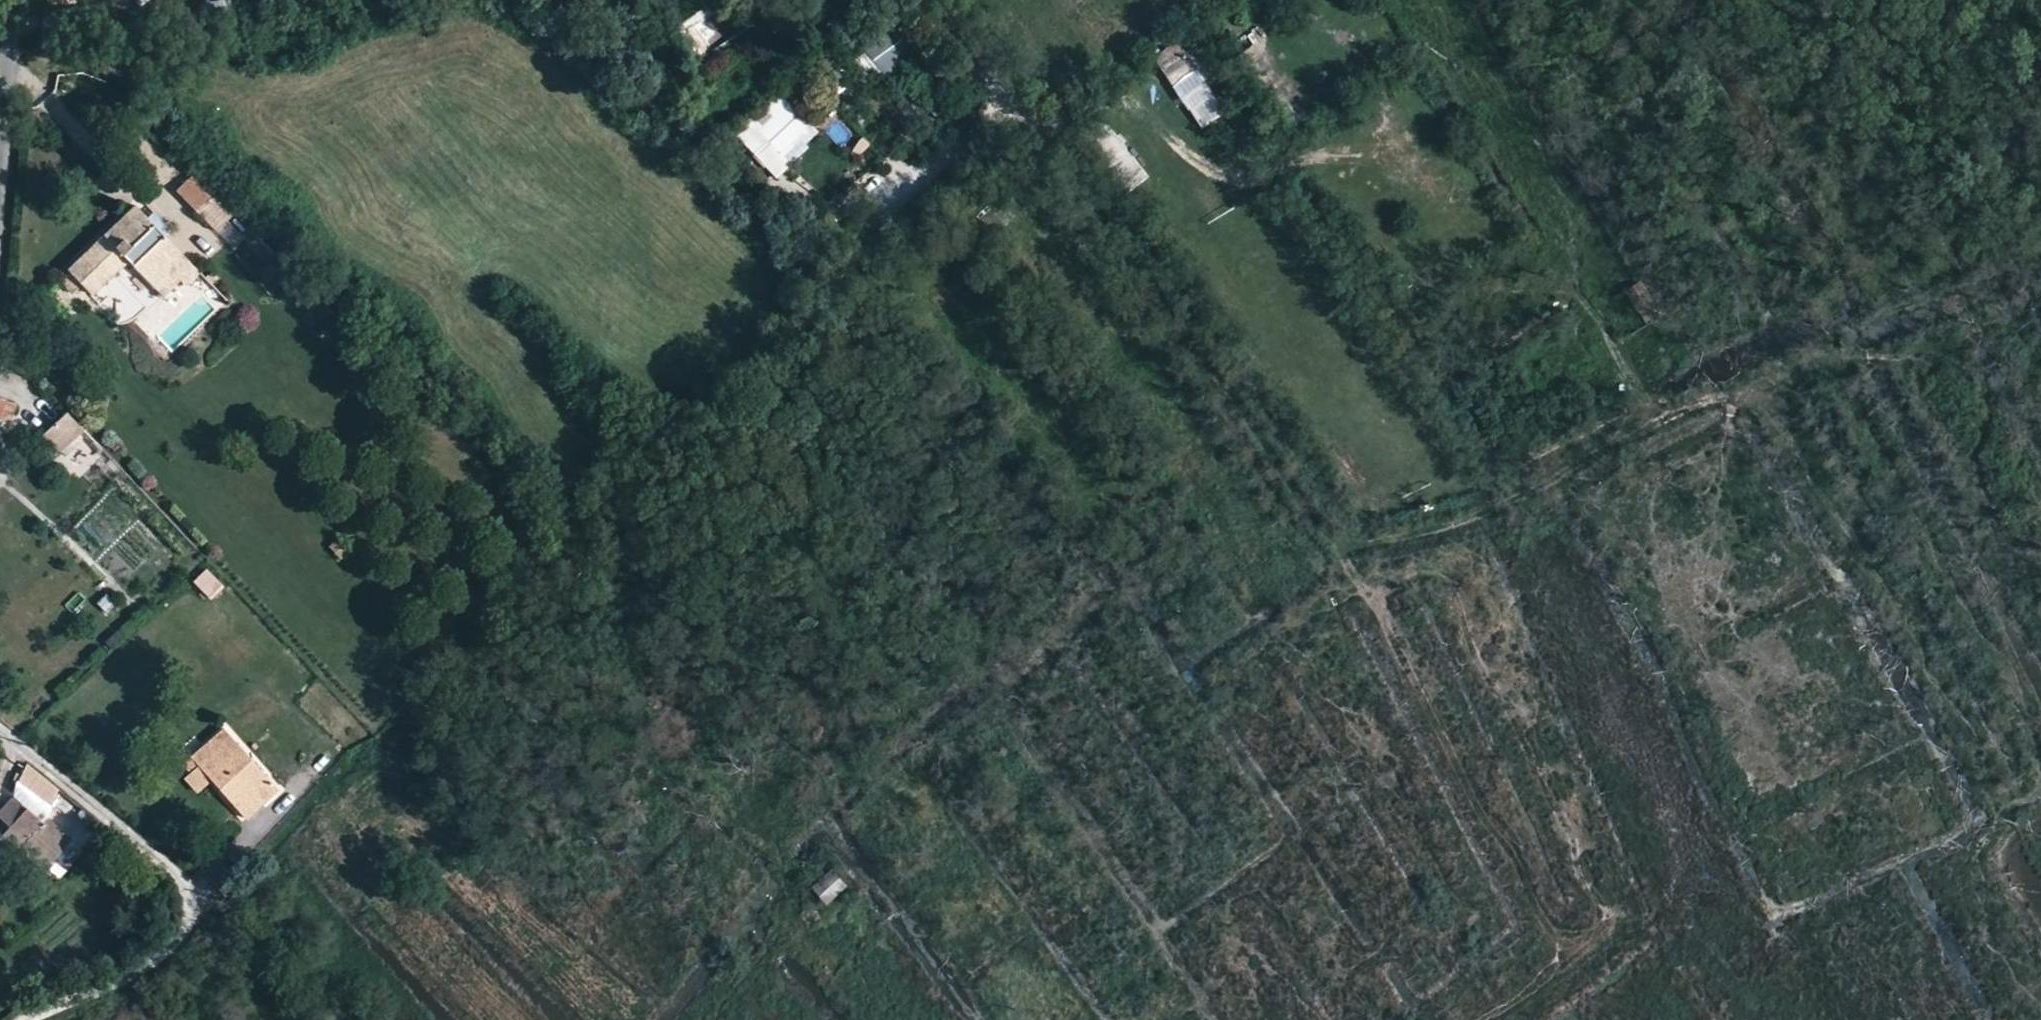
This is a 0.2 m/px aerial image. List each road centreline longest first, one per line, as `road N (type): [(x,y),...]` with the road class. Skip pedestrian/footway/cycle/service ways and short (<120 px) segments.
road 1 (unclassified): [(0,732),(186,889),(187,915),(175,937),(116,984),(13,1019)]
road 2 (unclassified): [(0,199),(17,0)]

